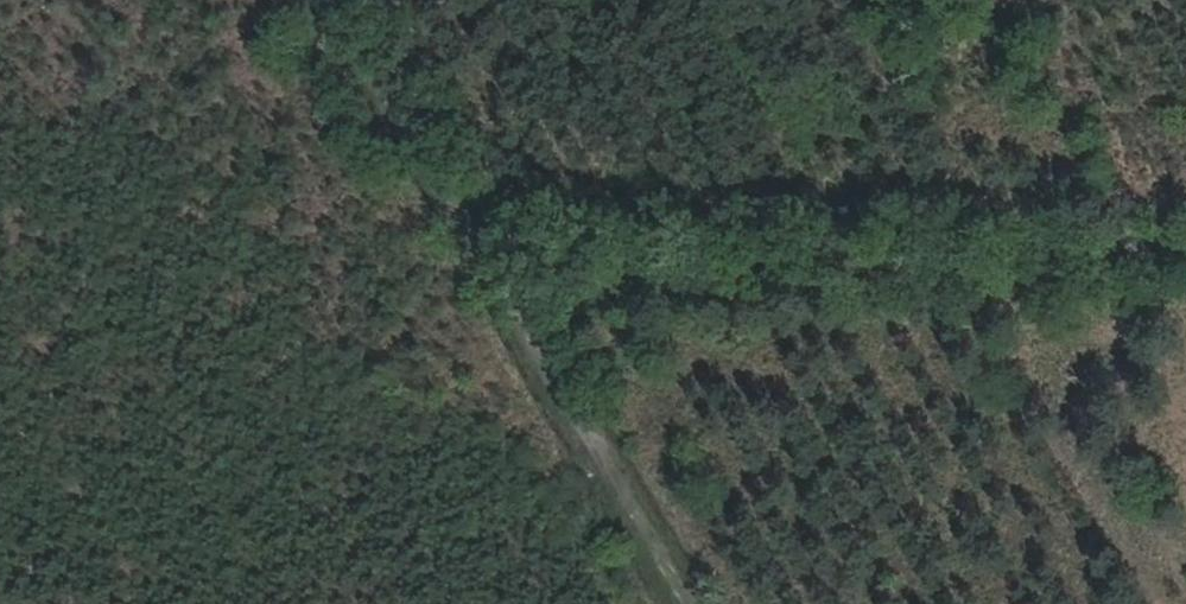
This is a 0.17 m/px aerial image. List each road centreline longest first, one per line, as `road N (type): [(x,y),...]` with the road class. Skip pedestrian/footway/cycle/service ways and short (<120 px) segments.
road 1 (track): [(1185,254),(503,283),(688,603)]
road 2 (track): [(503,283),(383,63),(336,0)]

